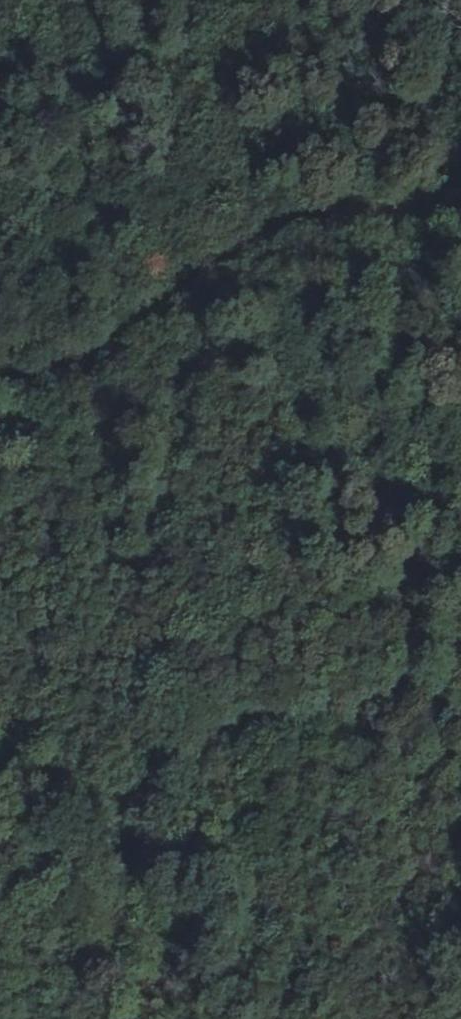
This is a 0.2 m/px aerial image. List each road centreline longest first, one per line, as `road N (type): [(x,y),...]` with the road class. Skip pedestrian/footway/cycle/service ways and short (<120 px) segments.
road 1 (track): [(0,386),(90,369),(197,276),(246,250),(319,227),(410,218),(460,196)]
road 2 (track): [(0,803),(42,831),(79,840),(129,813),(206,749),(460,682)]

